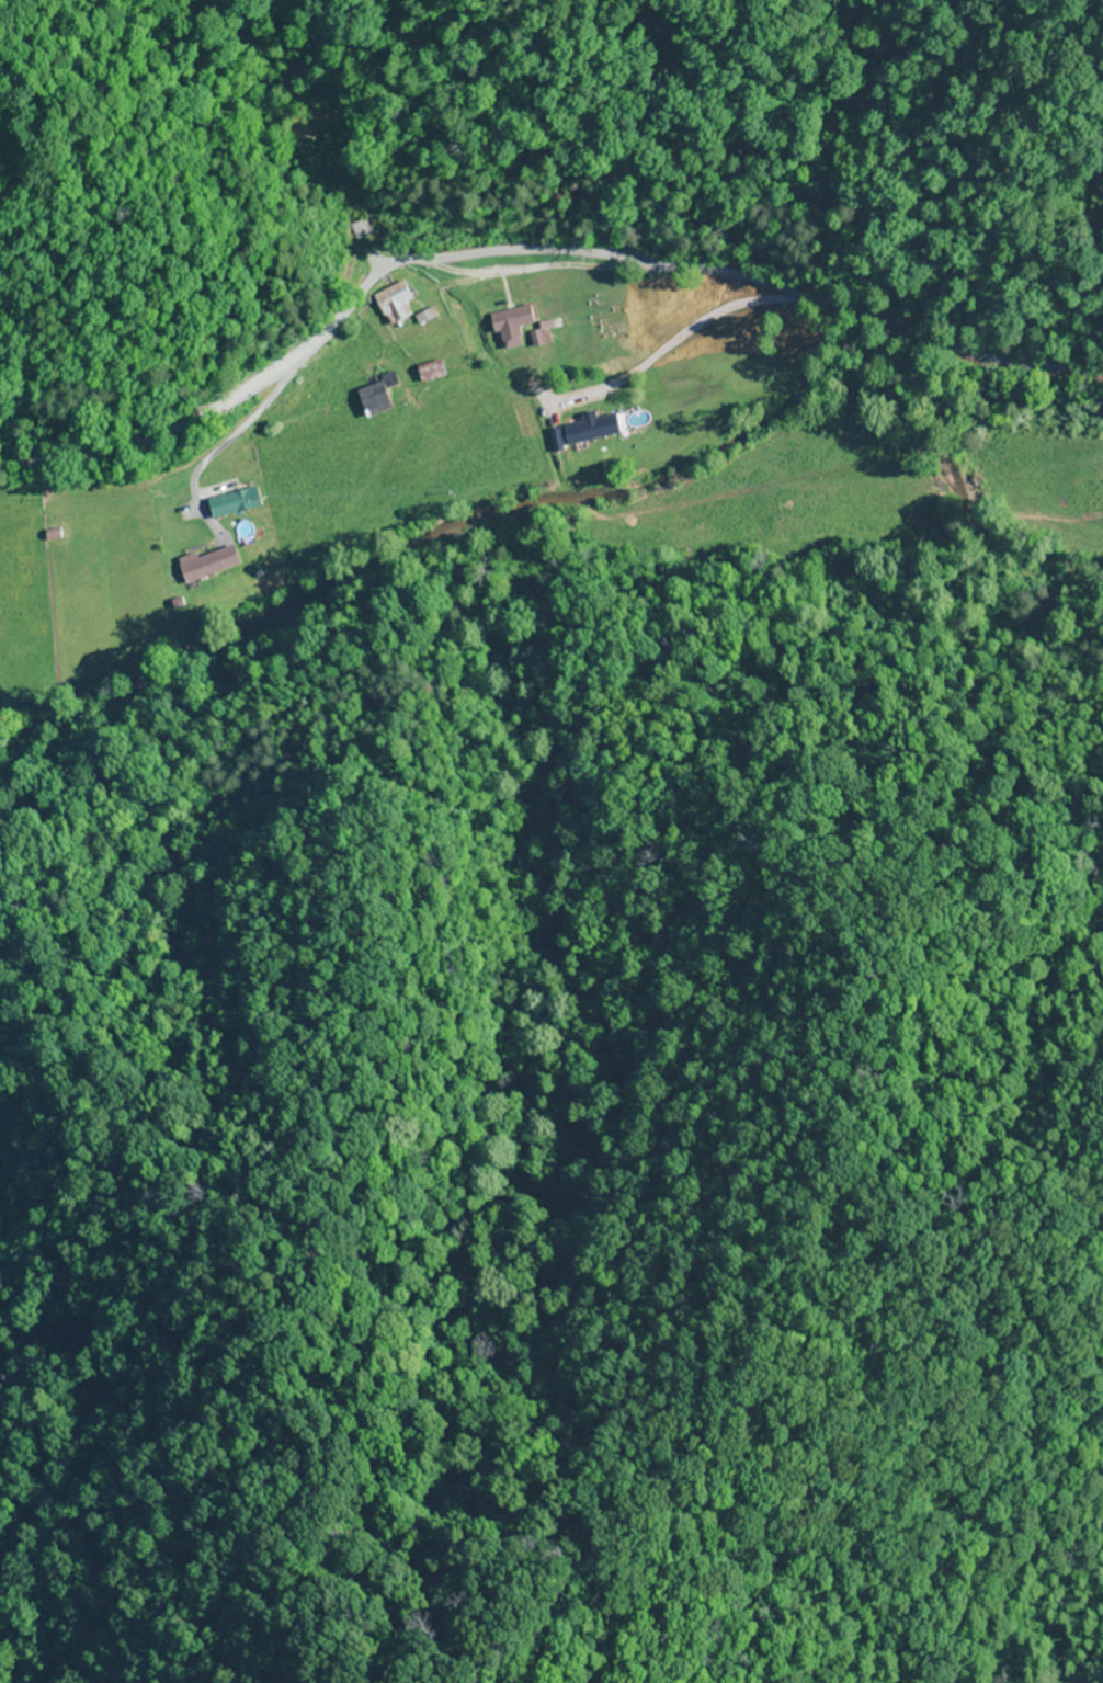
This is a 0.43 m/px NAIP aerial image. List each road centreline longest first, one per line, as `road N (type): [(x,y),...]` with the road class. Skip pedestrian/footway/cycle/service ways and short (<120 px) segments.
road 1 (residential): [(1102,374),(988,361),(801,292),(667,263),(568,251),(414,260),(377,276),(305,351),(174,430),(120,450),(0,463)]

